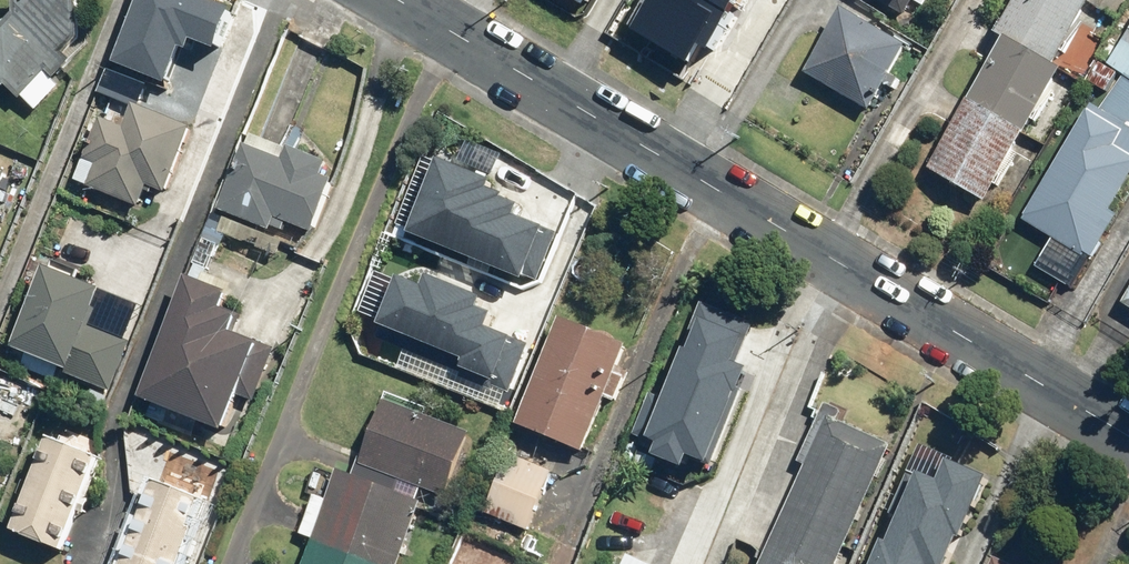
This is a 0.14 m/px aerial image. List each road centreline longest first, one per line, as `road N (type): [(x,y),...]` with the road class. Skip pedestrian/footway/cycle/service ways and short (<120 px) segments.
road 1 (residential): [(398,0),(1128,438)]

